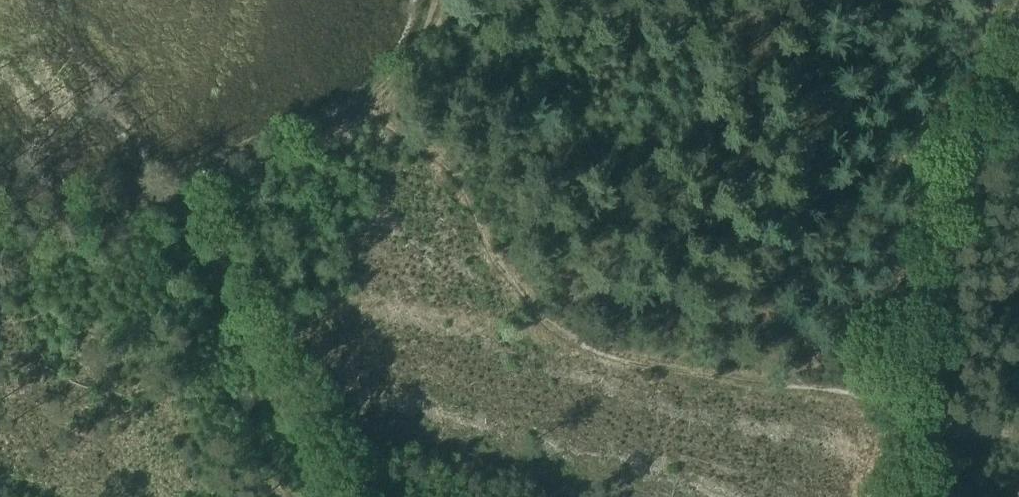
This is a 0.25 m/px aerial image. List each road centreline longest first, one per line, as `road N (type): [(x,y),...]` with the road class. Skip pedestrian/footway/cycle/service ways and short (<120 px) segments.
road 1 (track): [(922,496),(910,414),(928,246),(976,135),(1018,75)]

